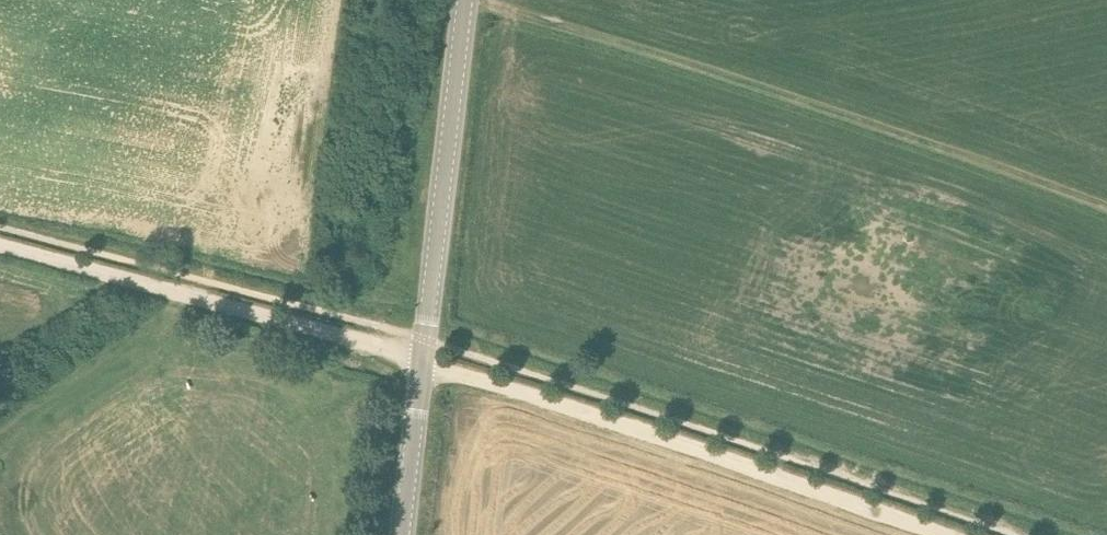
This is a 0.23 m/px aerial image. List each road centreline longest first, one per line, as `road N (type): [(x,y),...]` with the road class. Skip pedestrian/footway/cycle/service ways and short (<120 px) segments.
road 1 (track): [(0,245),(386,347),(946,534)]
road 2 (track): [(466,0),(726,76),(1106,208)]
road 3 (tertiary): [(402,534),(465,0)]

